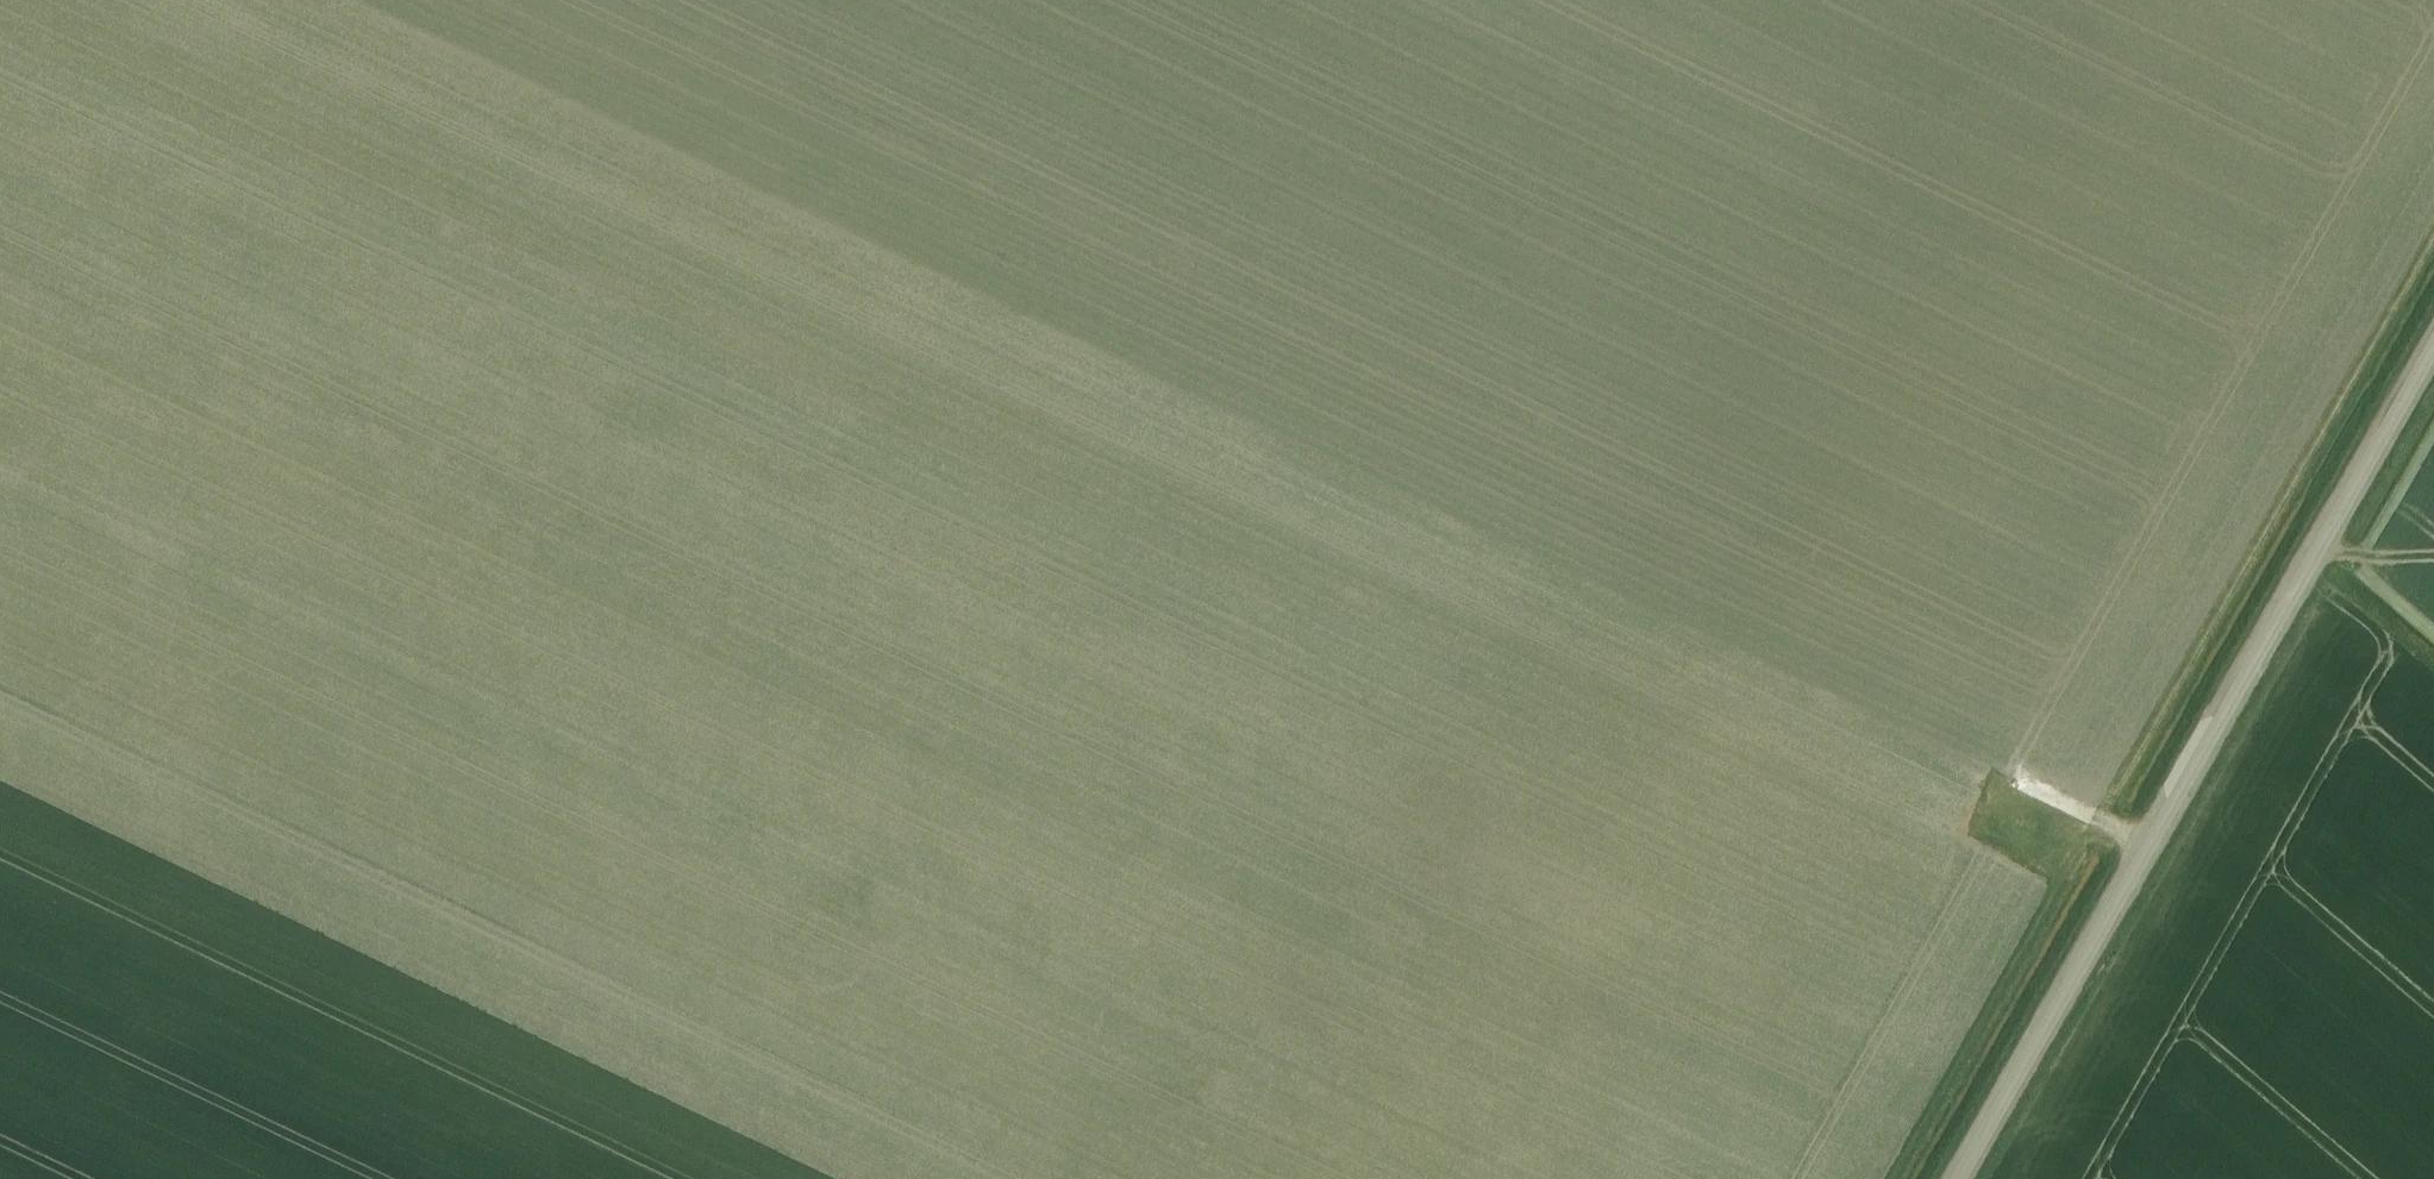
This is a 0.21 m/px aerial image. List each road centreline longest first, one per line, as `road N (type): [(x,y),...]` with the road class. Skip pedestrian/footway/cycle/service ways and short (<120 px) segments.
road 1 (unclassified): [(1958,1178),(2433,344)]

